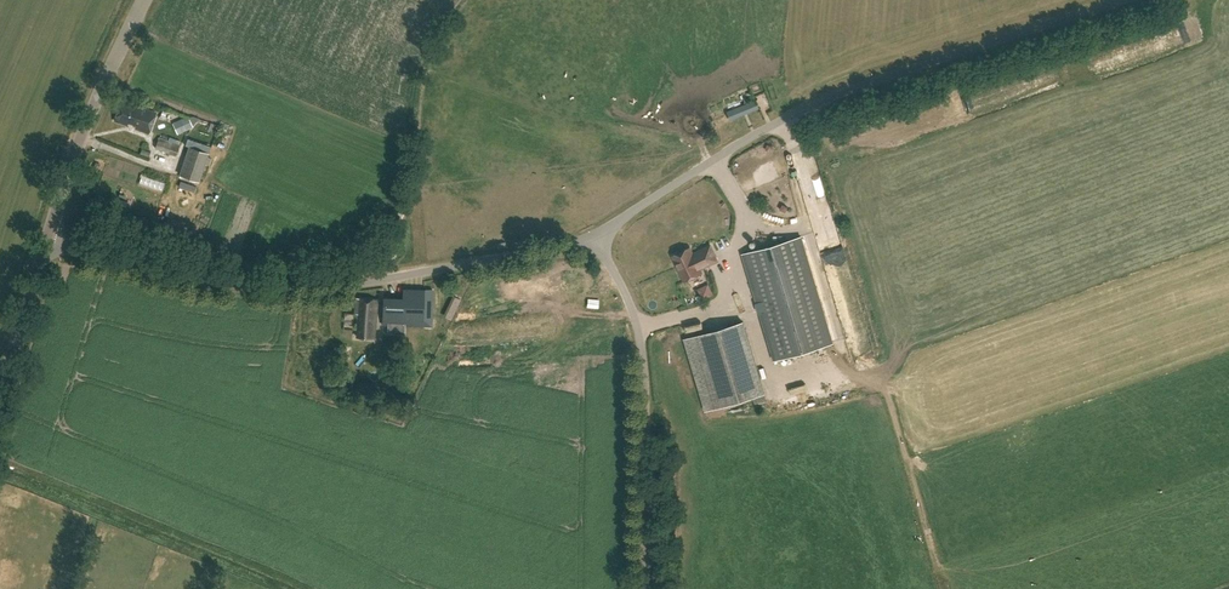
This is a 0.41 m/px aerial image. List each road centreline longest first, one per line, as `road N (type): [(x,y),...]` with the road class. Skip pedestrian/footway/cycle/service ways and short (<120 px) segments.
road 1 (unclassified): [(596,237),(833,94),(1121,0)]
road 2 (unclassified): [(596,237),(309,286),(237,285),(49,241)]
road 3 (unclassified): [(646,588),(642,362),(626,292),(596,237)]
road 4 (tertiary): [(49,241),(78,144),(143,0)]
road 5 (tertiary): [(0,399),(49,241)]

